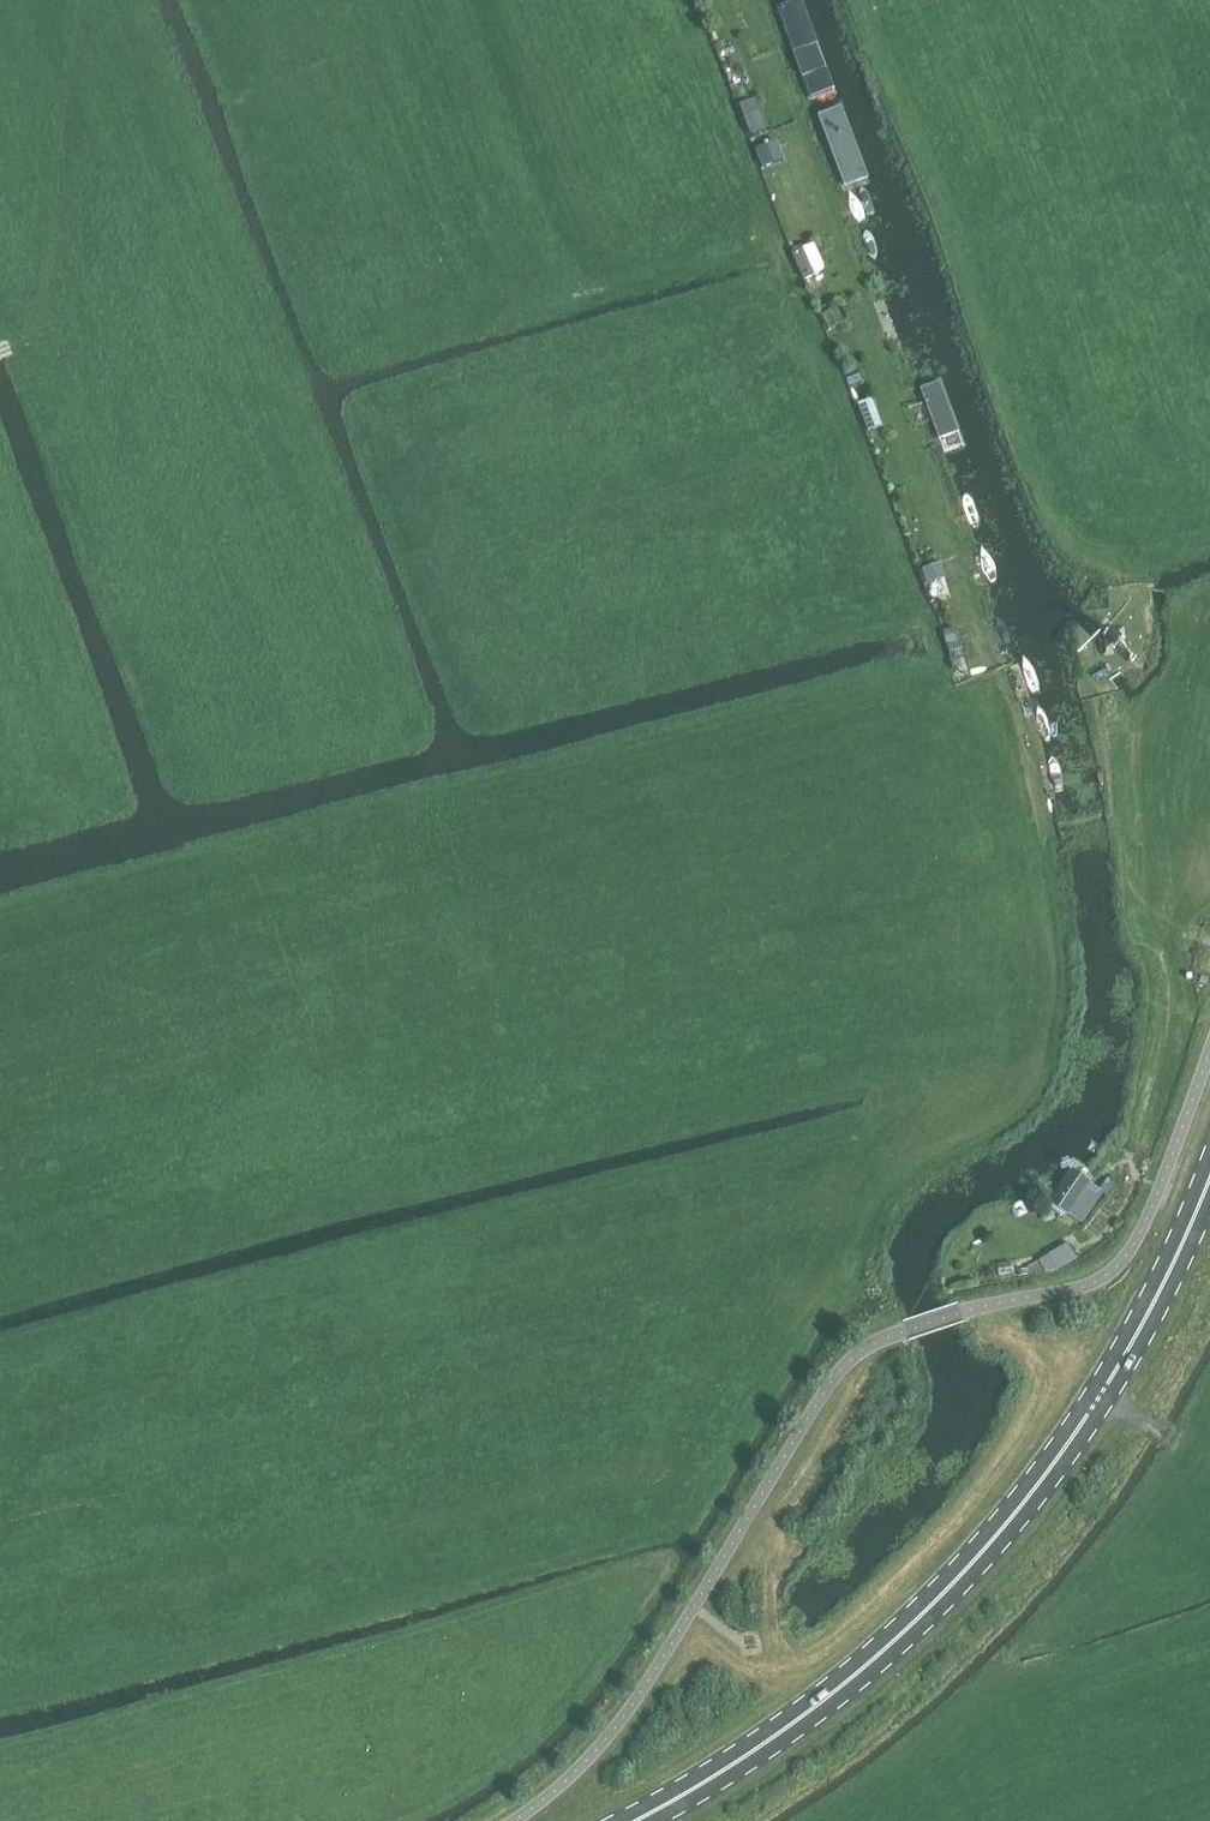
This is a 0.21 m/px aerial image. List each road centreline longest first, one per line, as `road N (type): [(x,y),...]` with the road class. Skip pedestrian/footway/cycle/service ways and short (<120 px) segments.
road 1 (track): [(1138,818),(1048,832),(1030,735),(758,0)]
road 2 (secondary): [(636,1820),(782,1733),(906,1631),(975,1559),(1120,1364),(1209,1179)]
road 3 (track): [(1109,698),(1160,910),(1209,942)]

